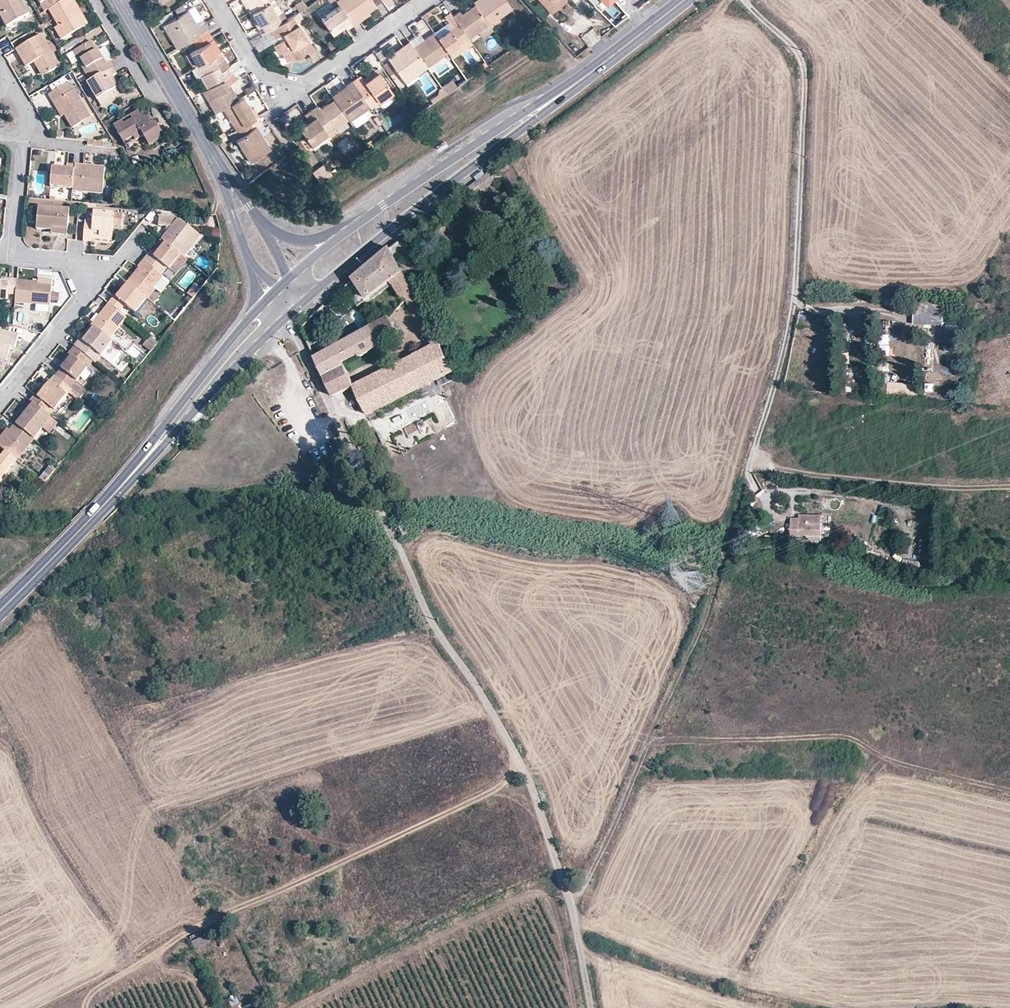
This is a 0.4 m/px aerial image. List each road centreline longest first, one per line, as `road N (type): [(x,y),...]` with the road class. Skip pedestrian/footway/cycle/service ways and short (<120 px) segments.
road 1 (track): [(745,0),(797,50),(804,68),(789,329),(705,616),(570,903)]
road 2 (unclassified): [(292,327),(424,607),(524,772),(570,903)]
road 3 (track): [(87,1007),(108,981),(222,916),(524,772)]
road 4 (primary): [(320,287),(564,92)]
road 5 (residential): [(215,0),(260,77),(303,86),(427,0)]
road 6 (primary): [(564,92),(341,236)]
road 7 (primary): [(260,306),(127,468),(123,485)]
road 8 (residential): [(121,0),(224,177)]
road 9 (primary): [(123,485),(0,609)]
road 10 (residential): [(0,402),(89,293),(90,275)]
road 11 (primary): [(684,0),(564,92)]
road 12 (primary): [(193,412),(282,305)]
road 13 (primary): [(193,412),(287,316)]
road 14 (residential): [(193,412),(292,327)]
road 15 (residential): [(13,256),(24,136)]

